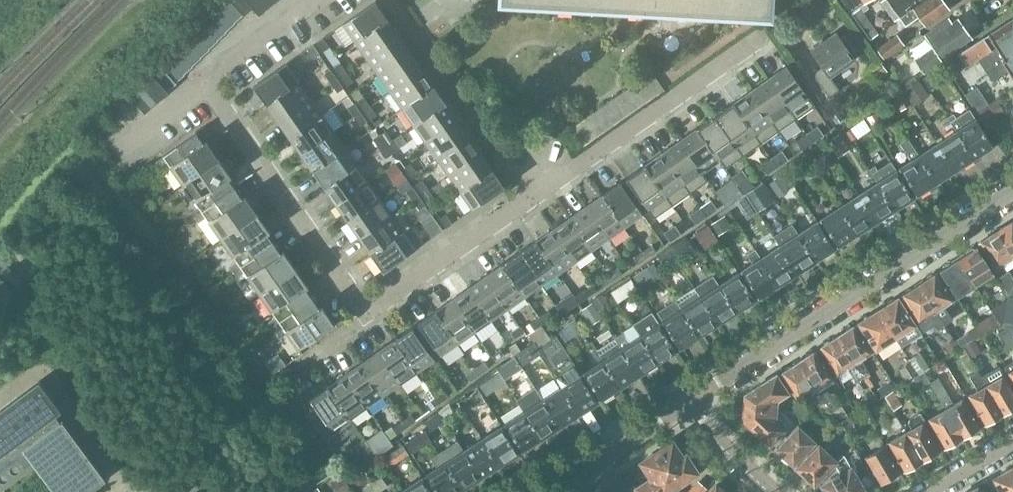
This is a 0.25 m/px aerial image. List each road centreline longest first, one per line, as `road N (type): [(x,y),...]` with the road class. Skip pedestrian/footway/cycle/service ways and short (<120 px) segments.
road 1 (residential): [(374,307),(584,152),(768,33)]
road 2 (residential): [(686,403),(1012,191)]
road 3 (residential): [(374,307),(212,74)]
road 4 (residential): [(550,491),(686,403)]
road 5 (residential): [(779,491),(686,403)]

